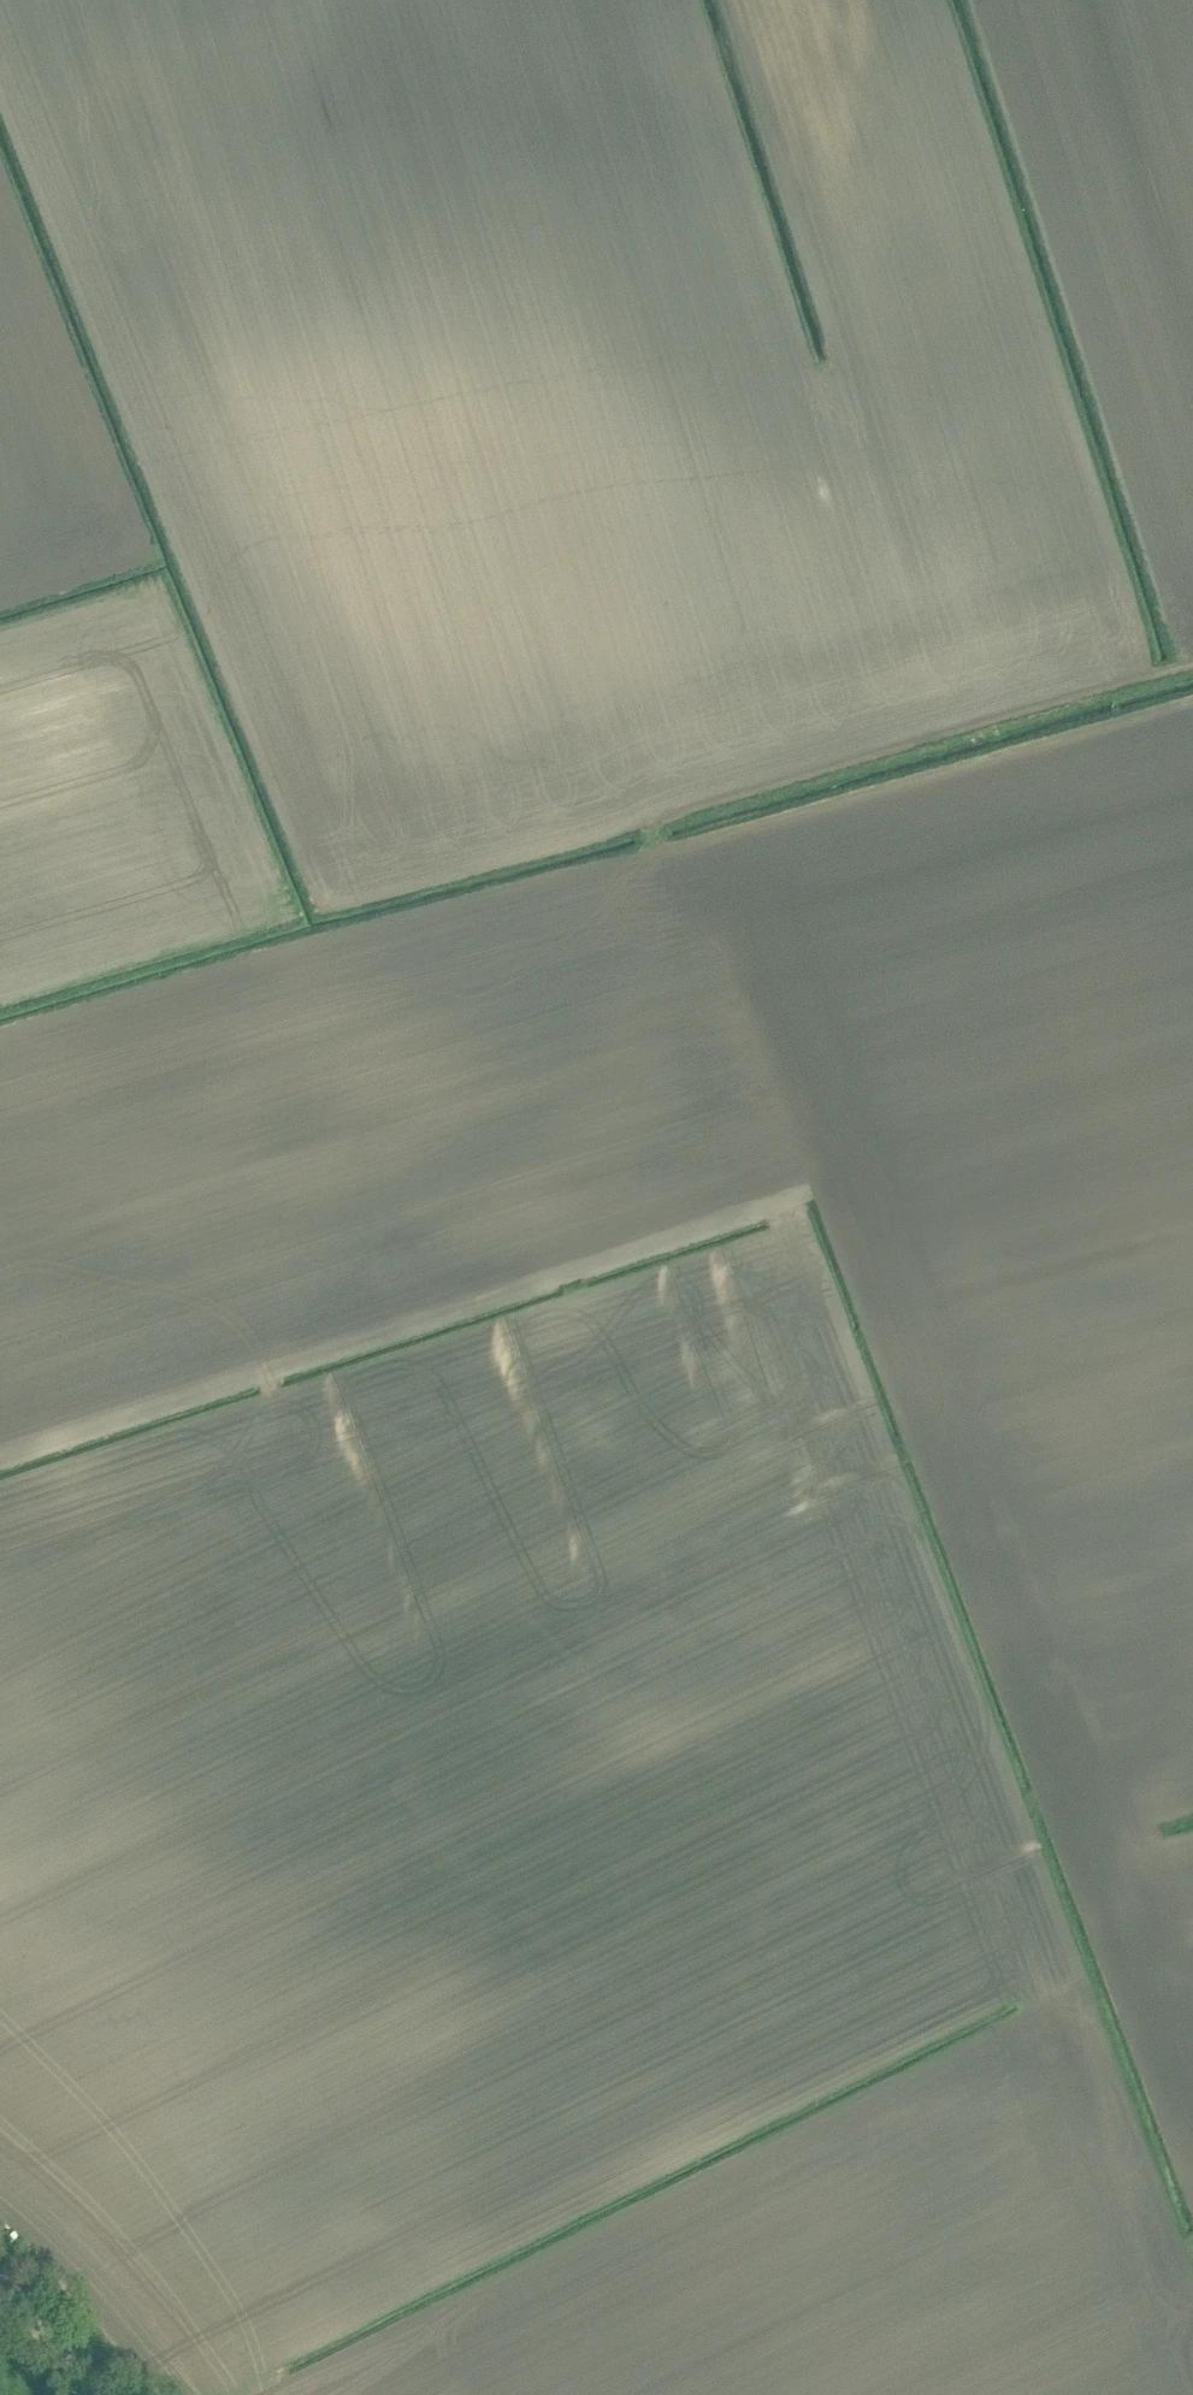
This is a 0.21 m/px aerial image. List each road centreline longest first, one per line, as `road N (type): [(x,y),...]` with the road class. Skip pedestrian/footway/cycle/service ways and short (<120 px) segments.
road 1 (tertiary): [(102,2394),(0,2286)]

